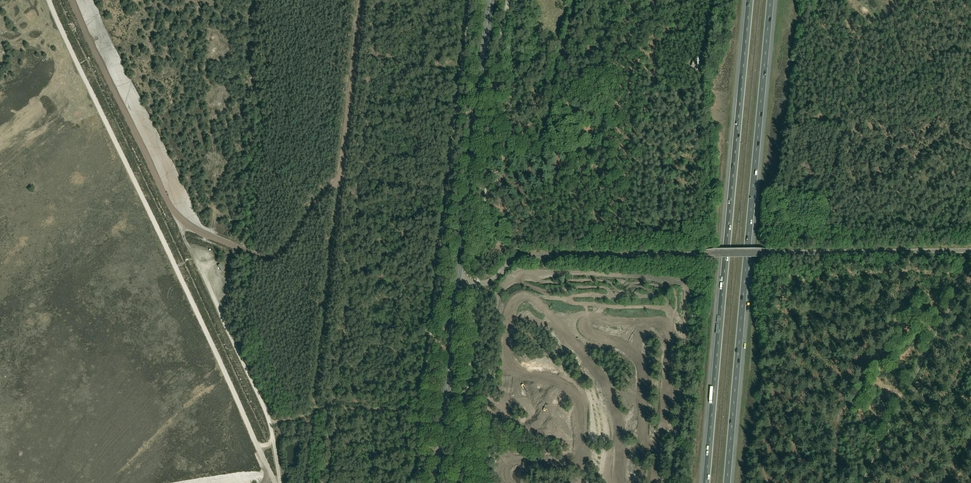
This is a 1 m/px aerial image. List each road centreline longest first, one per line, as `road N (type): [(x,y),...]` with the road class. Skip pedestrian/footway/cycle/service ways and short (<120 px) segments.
road 1 (track): [(670,482),(685,285),(573,272),(521,281),(502,293),(484,482)]
road 2 (unclassified): [(458,281),(491,281),(528,257),(970,251)]
road 3 (motorway): [(726,482),(771,0)]
road 4 (motorway): [(750,0),(706,482)]
road 5 (secondary): [(458,281),(490,0)]
road 6 (track): [(591,256),(615,54),(624,47),(686,68)]
road 7 (track): [(965,251),(856,482)]
road 8 (secondary): [(440,482),(458,281)]
road 9 (track): [(684,328),(663,318),(582,322),(497,307)]

